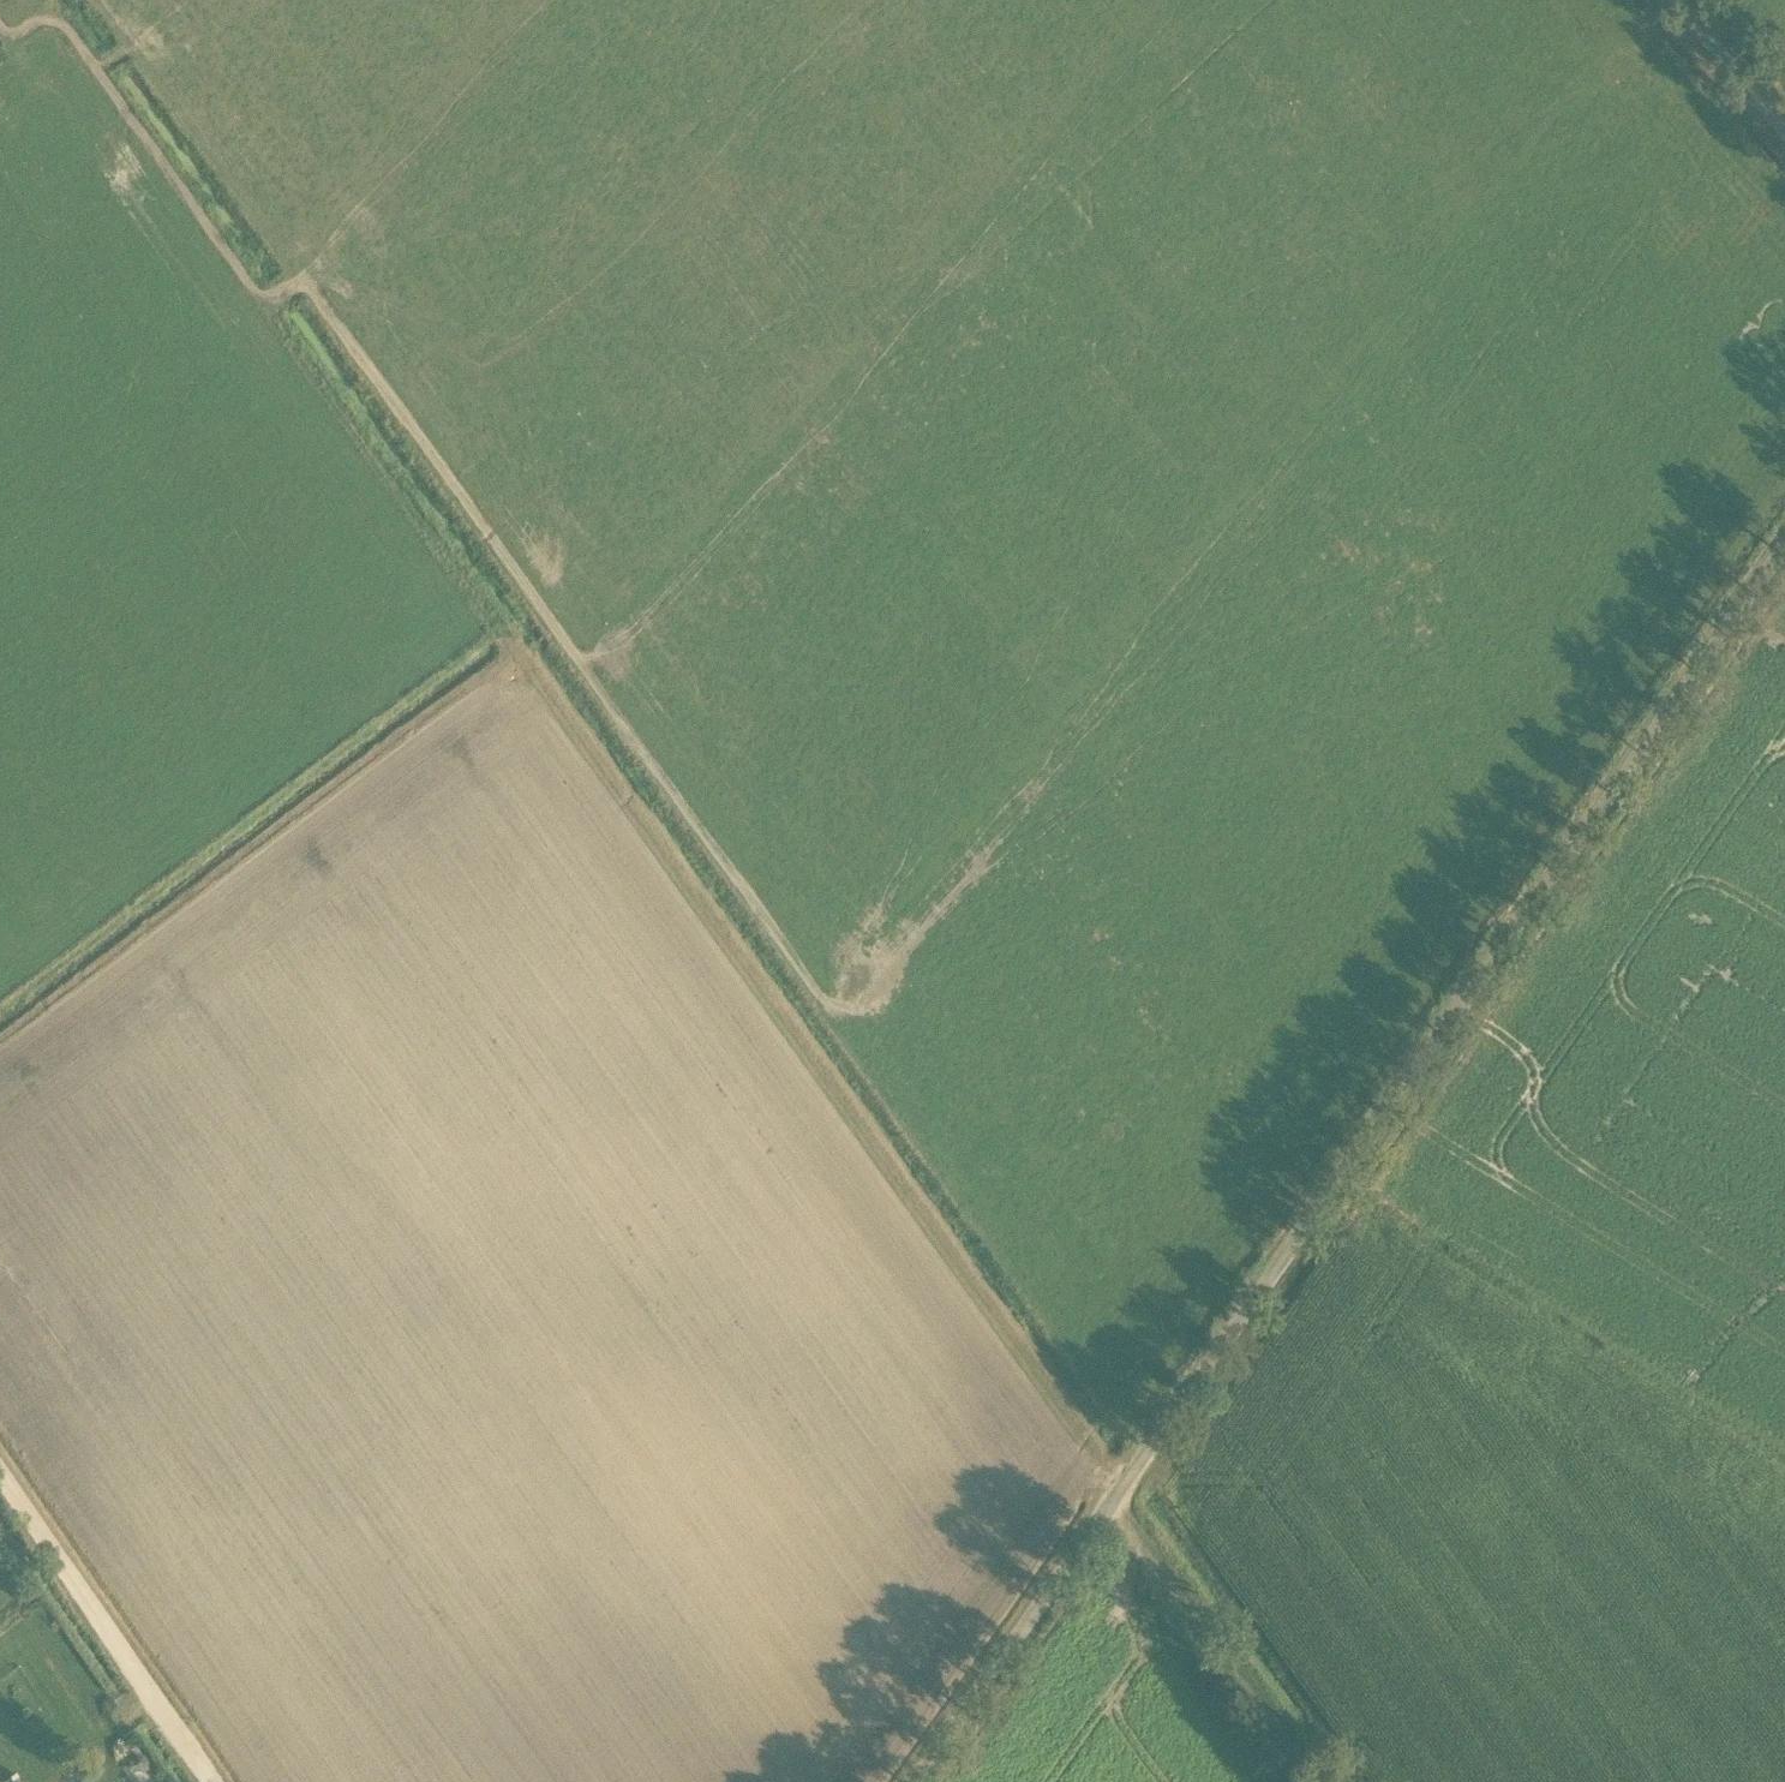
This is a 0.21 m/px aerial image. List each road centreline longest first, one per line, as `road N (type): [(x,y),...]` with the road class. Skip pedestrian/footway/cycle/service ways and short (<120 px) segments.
road 1 (unclassified): [(907,1781),(1784,543)]
road 2 (track): [(198,1762),(0,1473)]
road 3 (track): [(1305,1781),(1103,1505)]
road 4 (unclassified): [(1784,131),(1672,0)]

